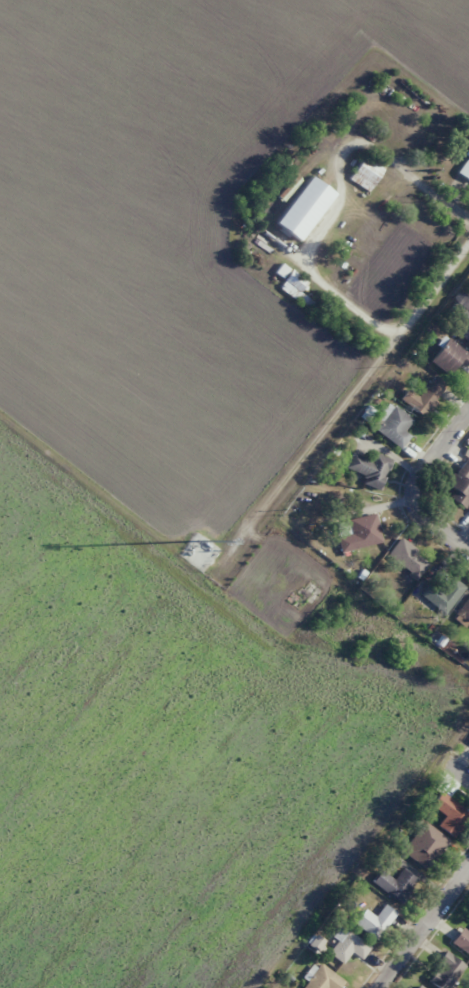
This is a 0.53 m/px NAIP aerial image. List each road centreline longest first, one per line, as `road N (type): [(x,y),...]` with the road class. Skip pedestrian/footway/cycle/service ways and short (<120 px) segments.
road 1 (residential): [(468,537),(412,492),(468,427)]
road 2 (residential): [(389,987),(468,888)]

